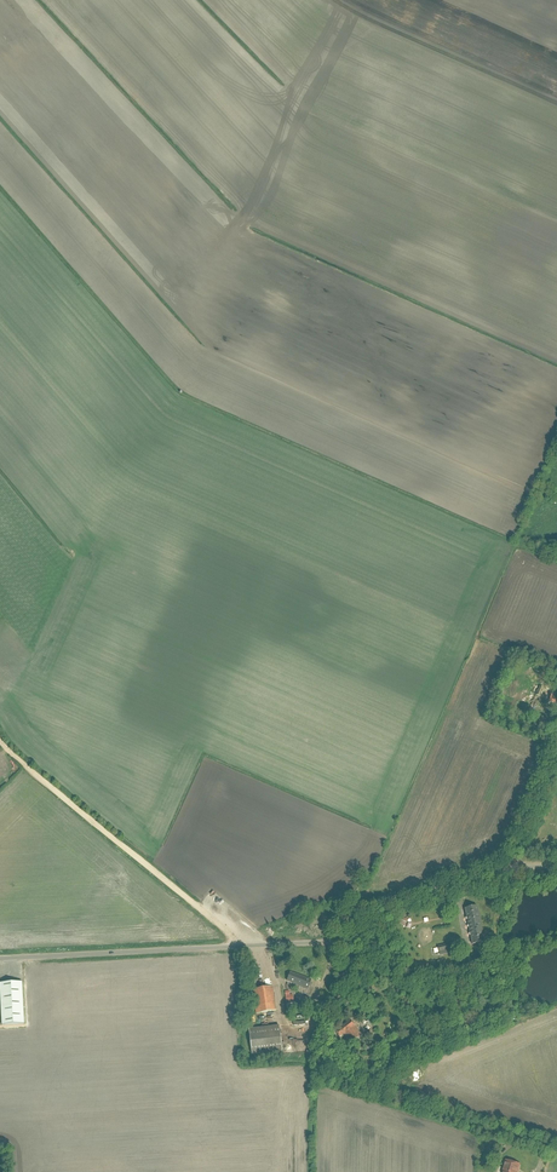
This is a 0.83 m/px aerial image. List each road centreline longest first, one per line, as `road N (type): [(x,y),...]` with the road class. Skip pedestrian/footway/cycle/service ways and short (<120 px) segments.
road 1 (unclassified): [(556,864),(514,867),(352,910),(327,942),(0,959)]
road 2 (track): [(235,947),(227,931),(0,741)]

